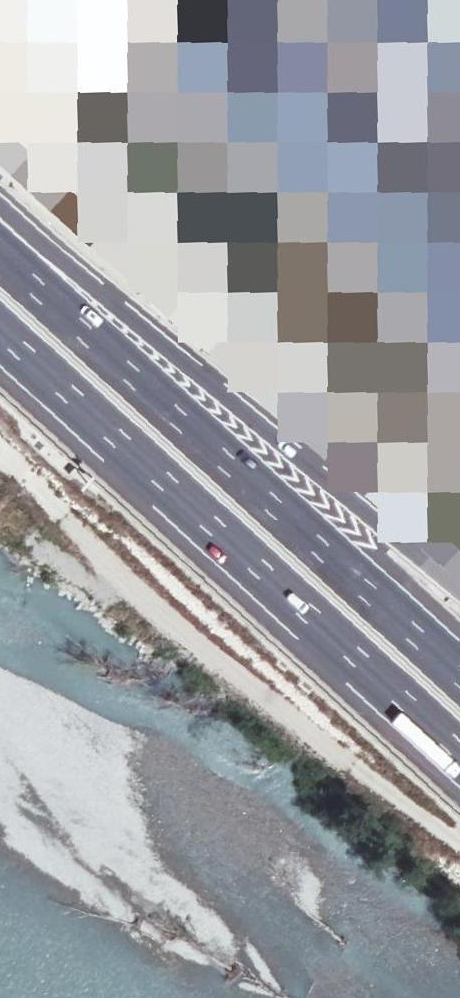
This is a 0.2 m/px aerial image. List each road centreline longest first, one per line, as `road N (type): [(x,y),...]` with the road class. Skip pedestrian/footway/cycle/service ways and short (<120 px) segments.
road 1 (motorway): [(0,331),(459,753)]
road 2 (motorway): [(459,678),(0,259)]
road 3 (track): [(0,462),(36,484),(133,588),(347,764),(459,839)]
road 4 (motorway): [(459,594),(153,337),(0,244)]

